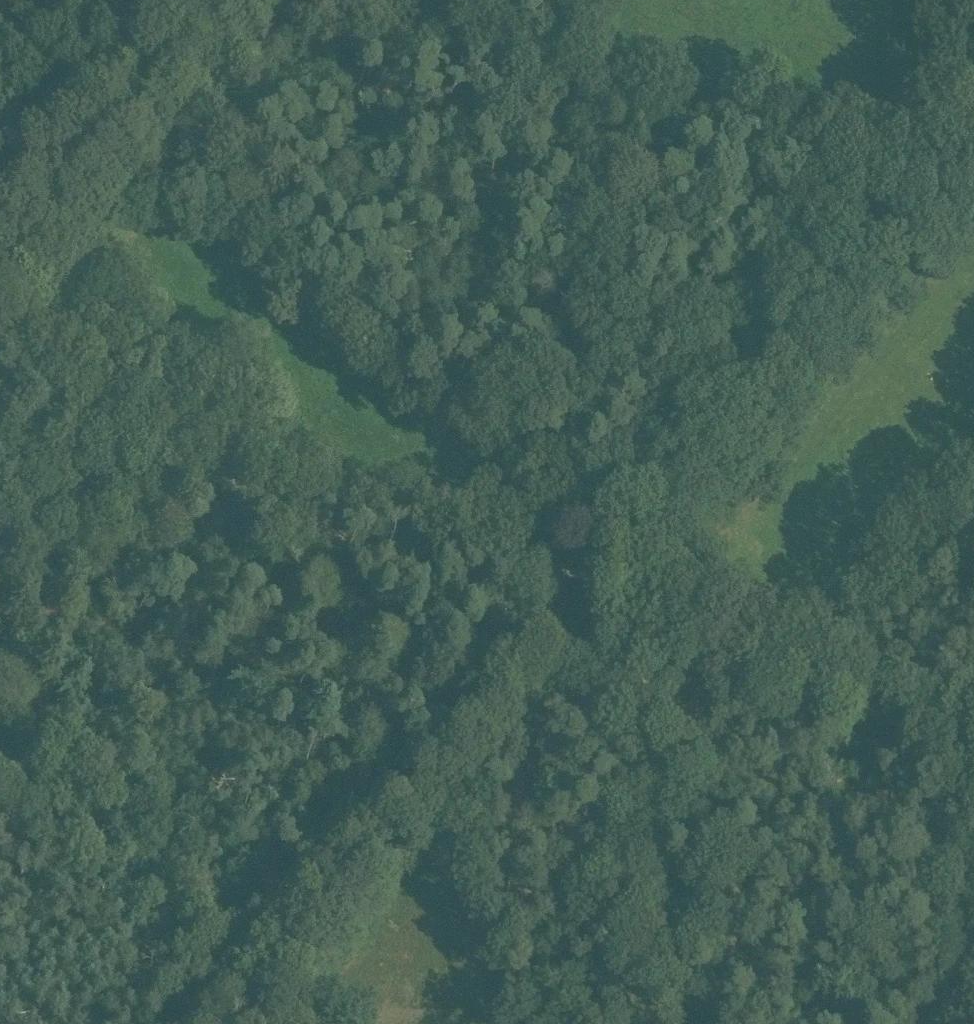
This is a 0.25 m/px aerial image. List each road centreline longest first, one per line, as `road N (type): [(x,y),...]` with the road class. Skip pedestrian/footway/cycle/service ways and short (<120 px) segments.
road 1 (track): [(592,596),(444,509),(260,486),(168,449),(0,346)]
road 2 (track): [(592,596),(973,125)]
road 3 (track): [(244,1012),(592,596)]
road 4 (track): [(973,784),(592,596)]

